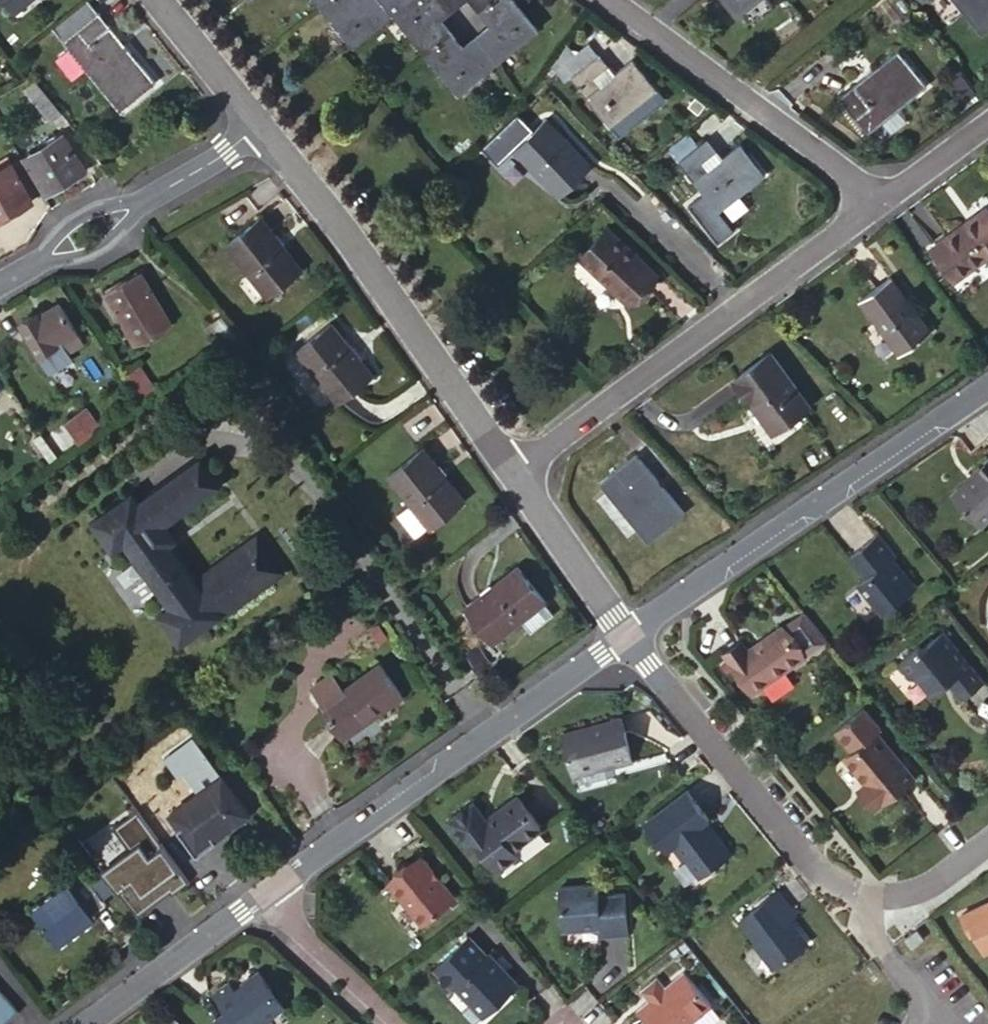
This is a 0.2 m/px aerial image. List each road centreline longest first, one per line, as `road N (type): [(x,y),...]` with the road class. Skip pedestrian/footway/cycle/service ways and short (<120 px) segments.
road 1 (residential): [(624,635),(255,898)]
road 2 (residential): [(875,202),(510,470)]
road 3 (residential): [(987,385),(624,635)]
road 4 (residential): [(510,470),(257,128)]
road 5 (residential): [(875,202),(607,0)]
road 6 (residential): [(819,872),(624,635)]
road 7 (residential): [(255,898),(82,1023)]
road 8 (residential): [(624,635),(510,470)]
road 9 (residential): [(819,872),(850,891),(903,896),(987,842)]
road 10 (residential): [(255,898),(389,1023)]
road 11 (residential): [(257,128),(155,0)]
road 12 (residential): [(136,204),(257,128)]
road 13 (residential): [(987,122),(875,202)]
road 14 (residential): [(136,204),(101,204),(59,224),(40,258)]

